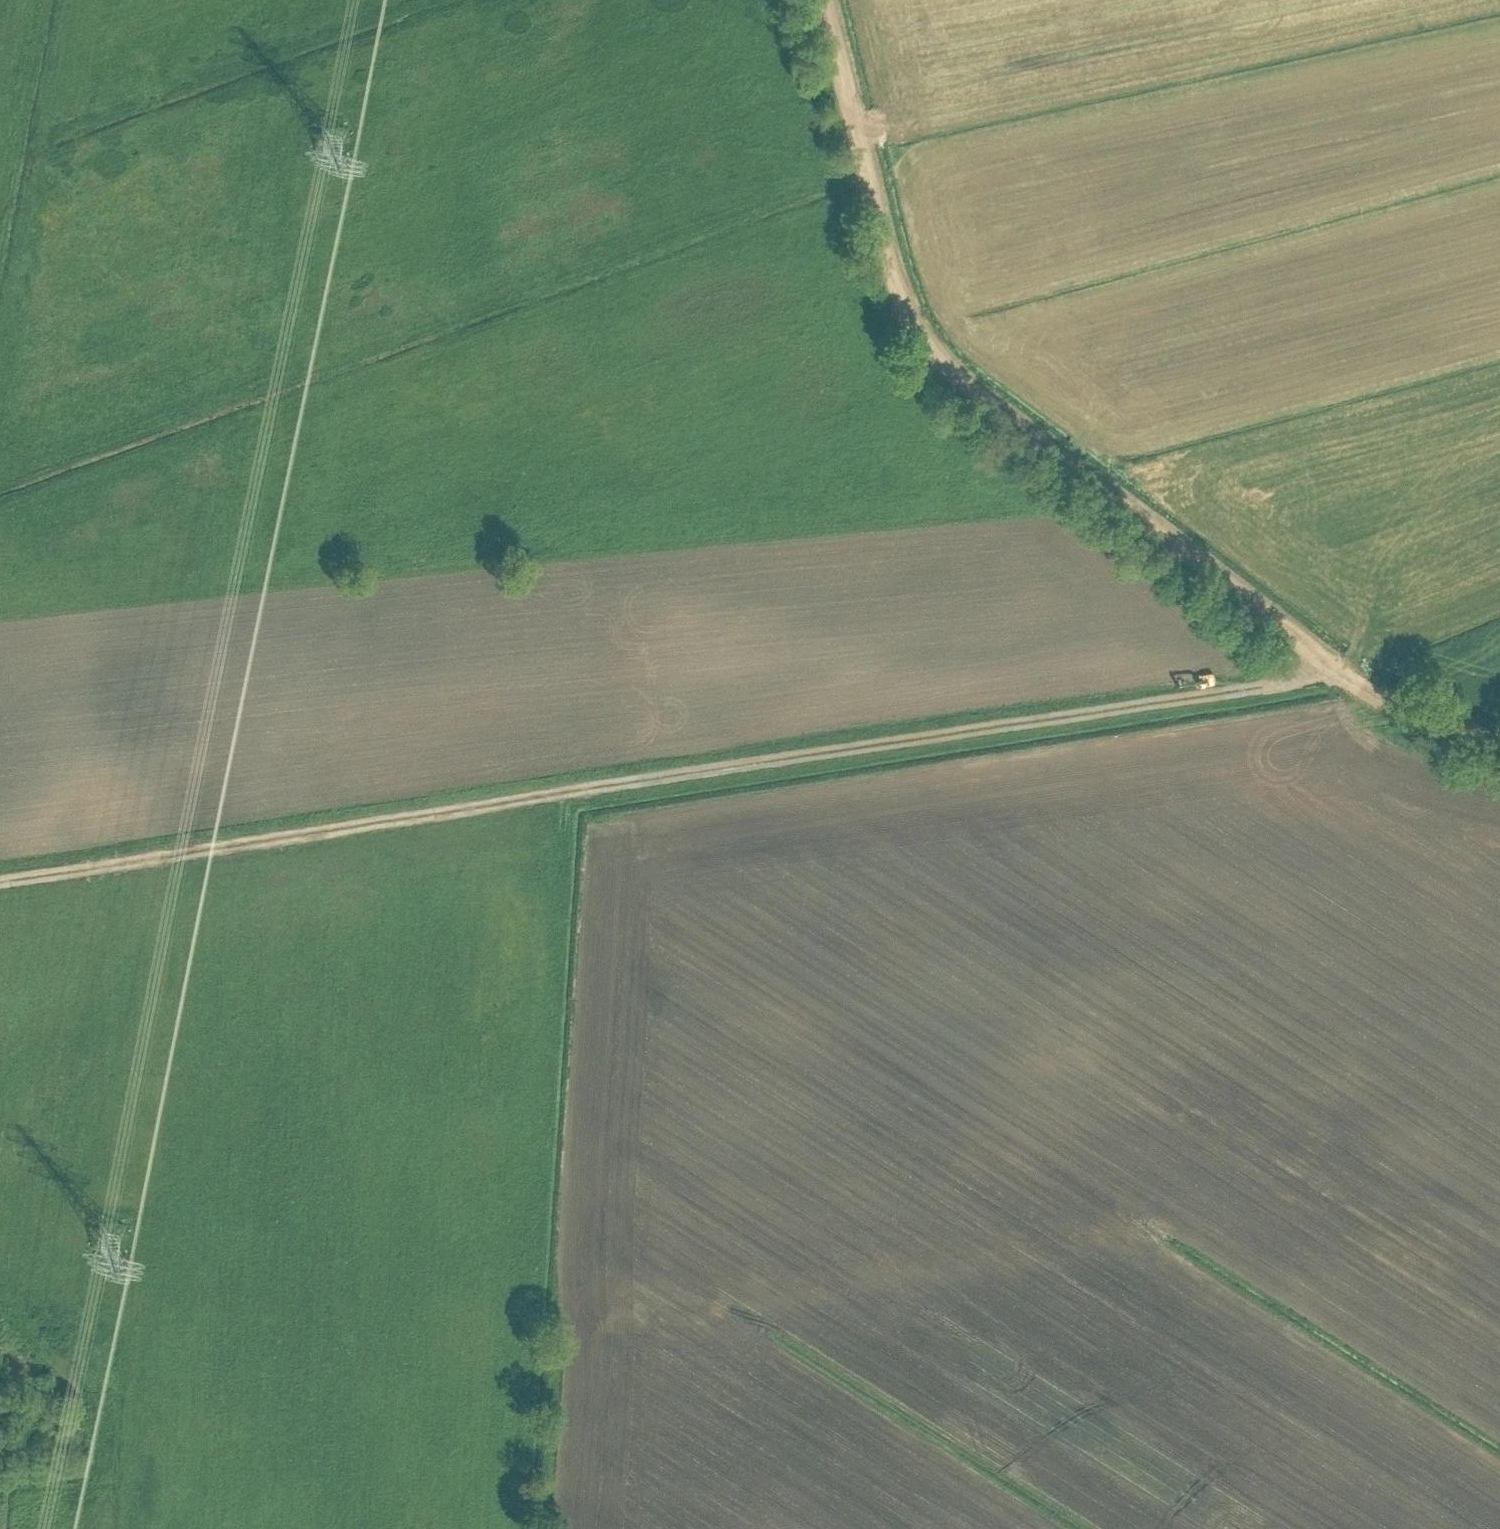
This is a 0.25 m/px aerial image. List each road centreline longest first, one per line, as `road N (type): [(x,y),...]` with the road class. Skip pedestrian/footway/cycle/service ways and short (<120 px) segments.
road 1 (track): [(827,0),(899,278),(939,354),(1360,685),(1499,742)]

